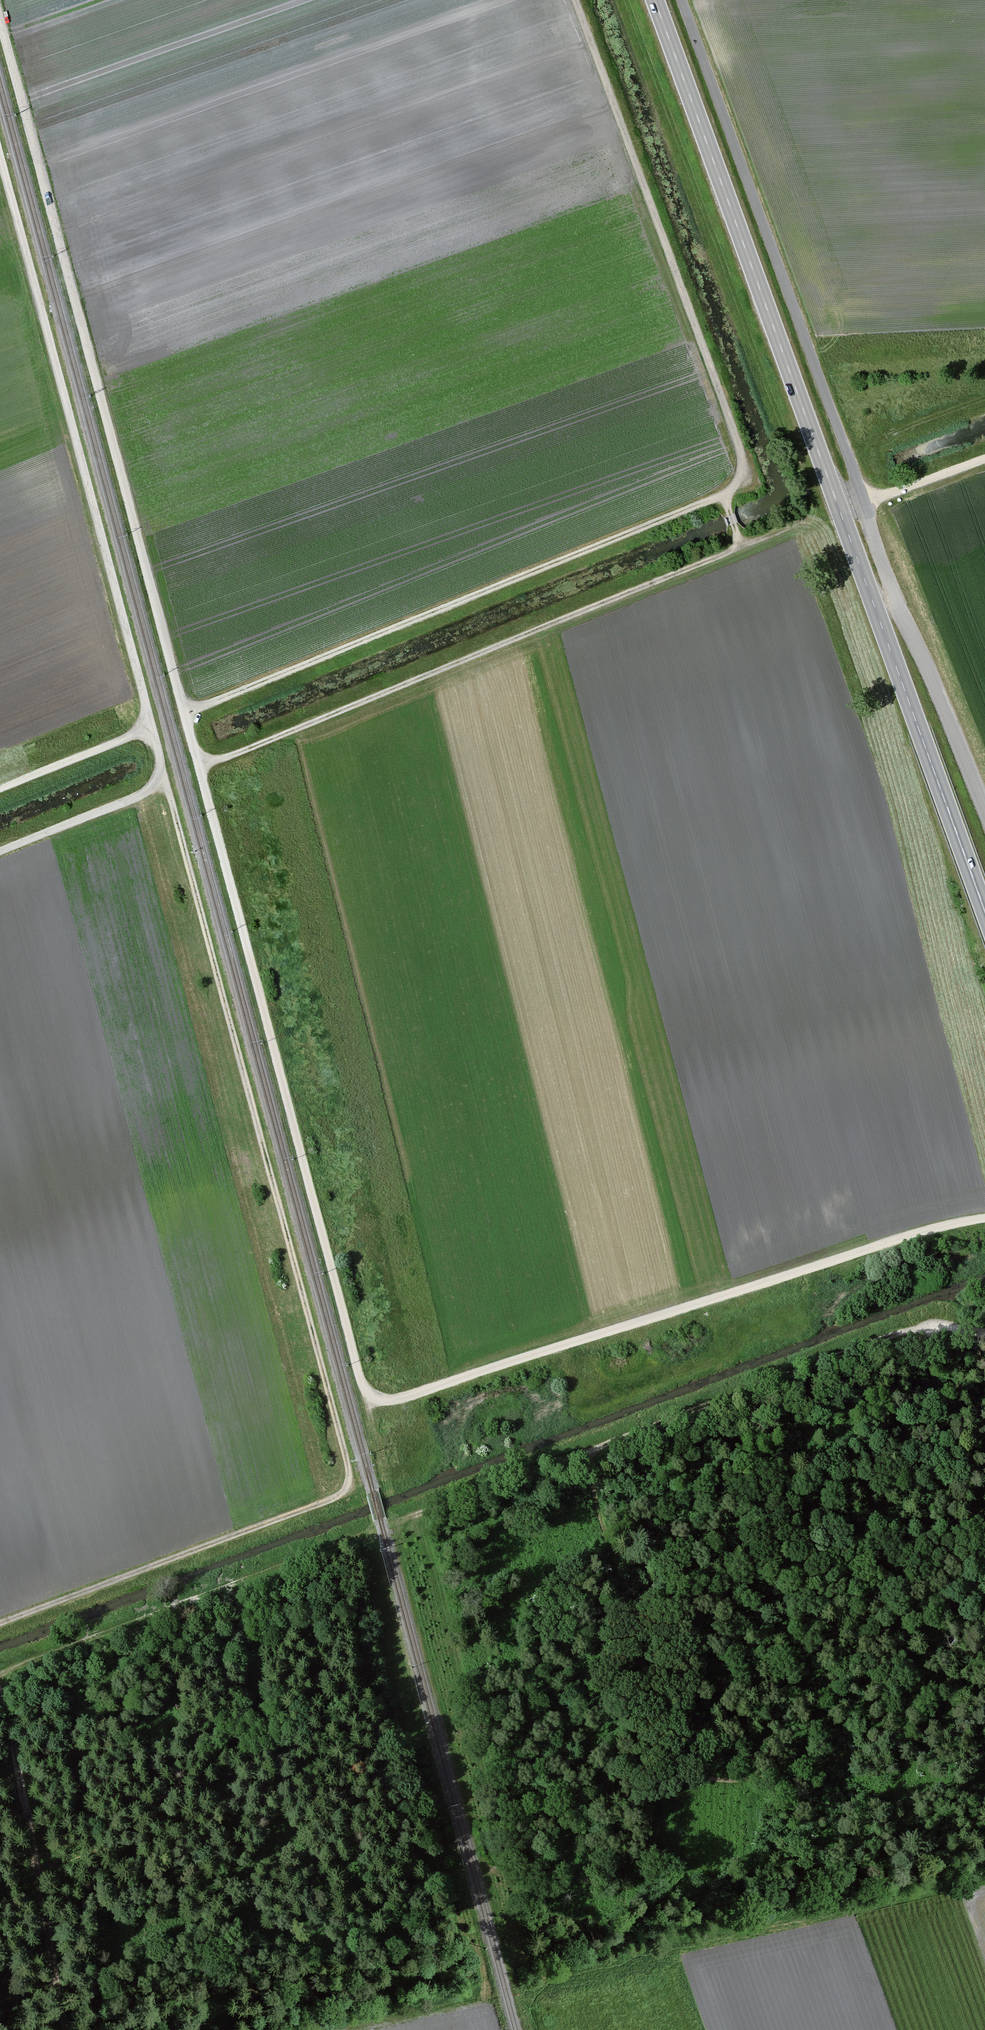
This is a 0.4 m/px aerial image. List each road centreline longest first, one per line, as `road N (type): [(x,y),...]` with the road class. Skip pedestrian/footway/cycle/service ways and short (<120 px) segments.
road 1 (track): [(984,1219),(395,1399),(369,1392),(200,771)]
road 2 (track): [(185,712),(721,496),(739,476),(739,448),(575,0)]
road 3 (track): [(0,1623),(328,1501),(348,1482),(167,785)]
road 4 (primary): [(984,912),(655,0)]
road 5 (track): [(185,712),(0,18)]
road 6 (track): [(200,771),(792,525)]
road 7 (track): [(589,1450),(597,1507),(663,1729),(694,1771),(742,1780),(984,1721)]
road 8 (track): [(984,399),(846,450),(681,0)]
road 9 (track): [(395,1523),(903,1332),(939,1326),(984,1335)]
road 10 (track): [(152,727),(0,155)]
road 11 (track): [(522,1982),(984,1880)]
road 12 (track): [(0,1671),(371,1531)]
road 13 (unclassified): [(846,450),(891,588),(984,809)]
road 14 (track): [(0,1726),(72,2029)]
road 15 (track): [(984,1524),(921,1328)]
road 16 (track): [(314,2029),(491,1990)]
road 17 (track): [(167,785),(0,851)]
road 18 (track): [(152,727),(0,789)]
road 19 (track): [(984,459),(840,511)]

